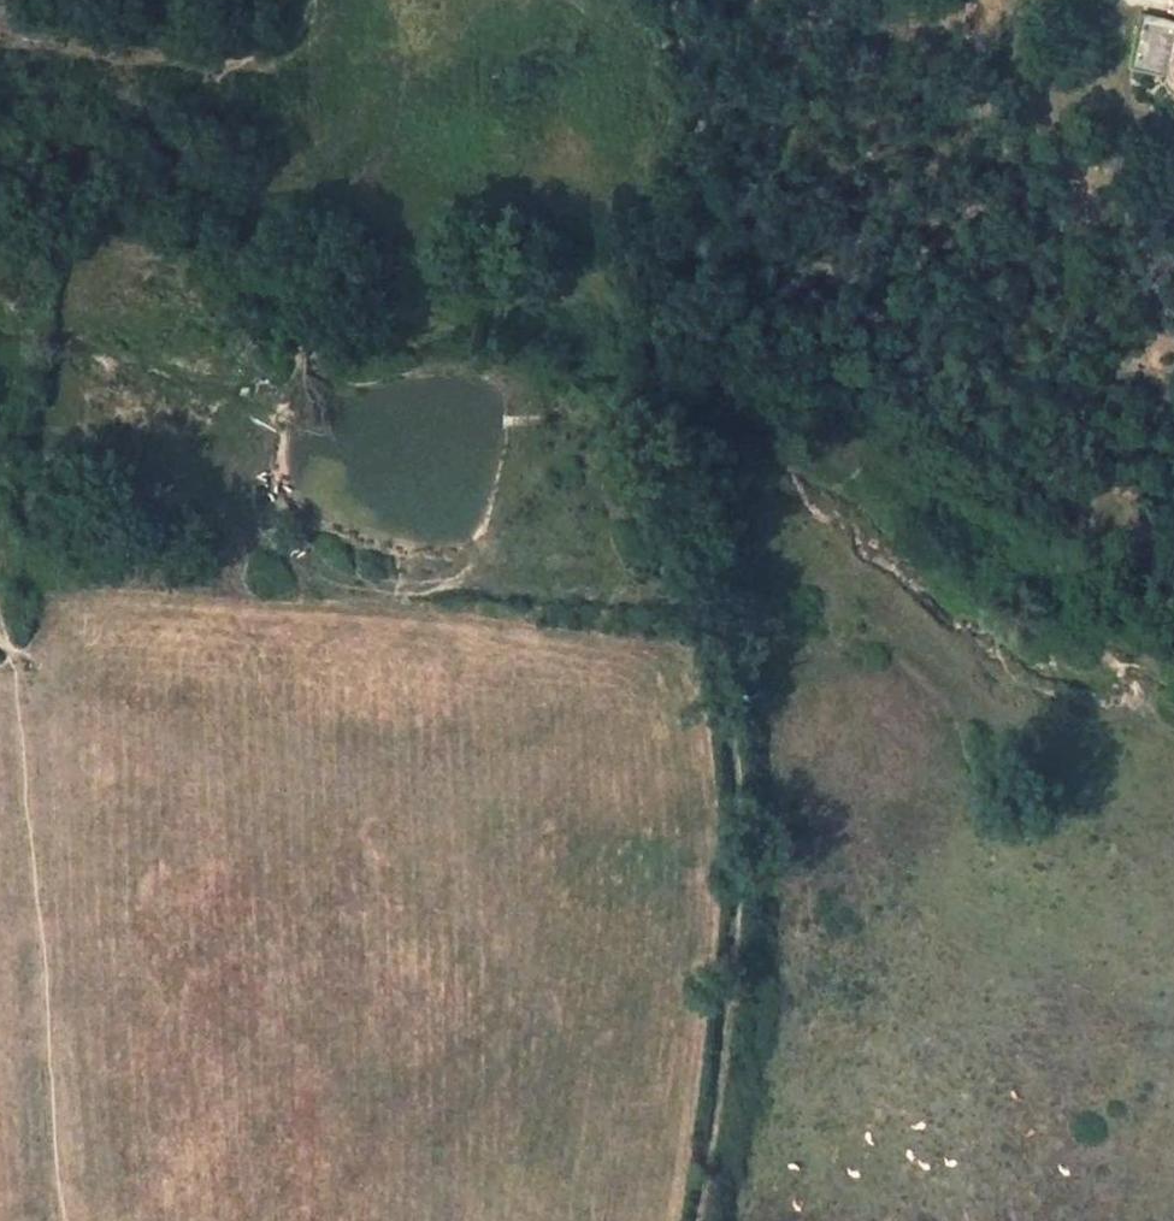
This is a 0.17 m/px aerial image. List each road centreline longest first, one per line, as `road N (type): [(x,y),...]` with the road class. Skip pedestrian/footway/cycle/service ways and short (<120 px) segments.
road 1 (track): [(678,0),(706,136),(656,395),(726,724),(737,850),(697,1220)]

